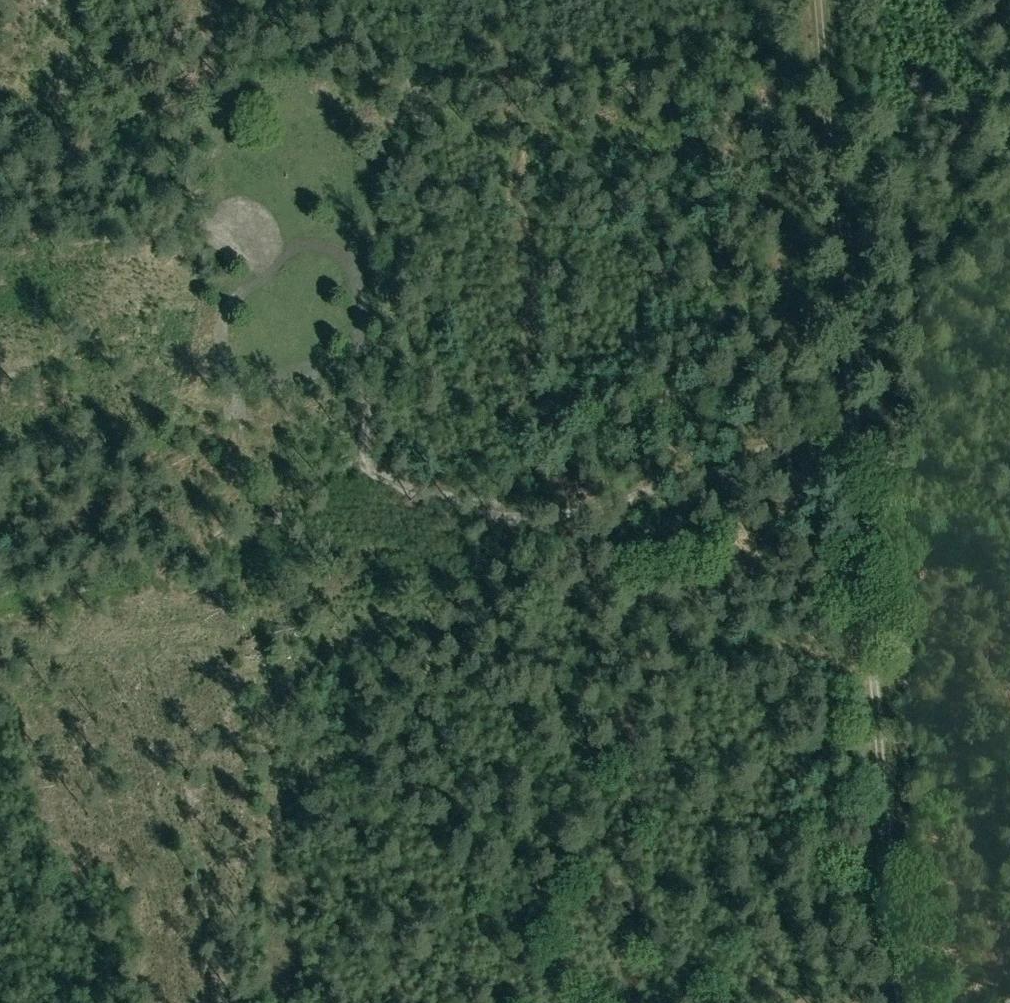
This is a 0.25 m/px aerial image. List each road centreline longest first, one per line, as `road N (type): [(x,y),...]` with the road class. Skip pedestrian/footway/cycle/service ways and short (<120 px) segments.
road 1 (track): [(814,0),(893,1002)]

